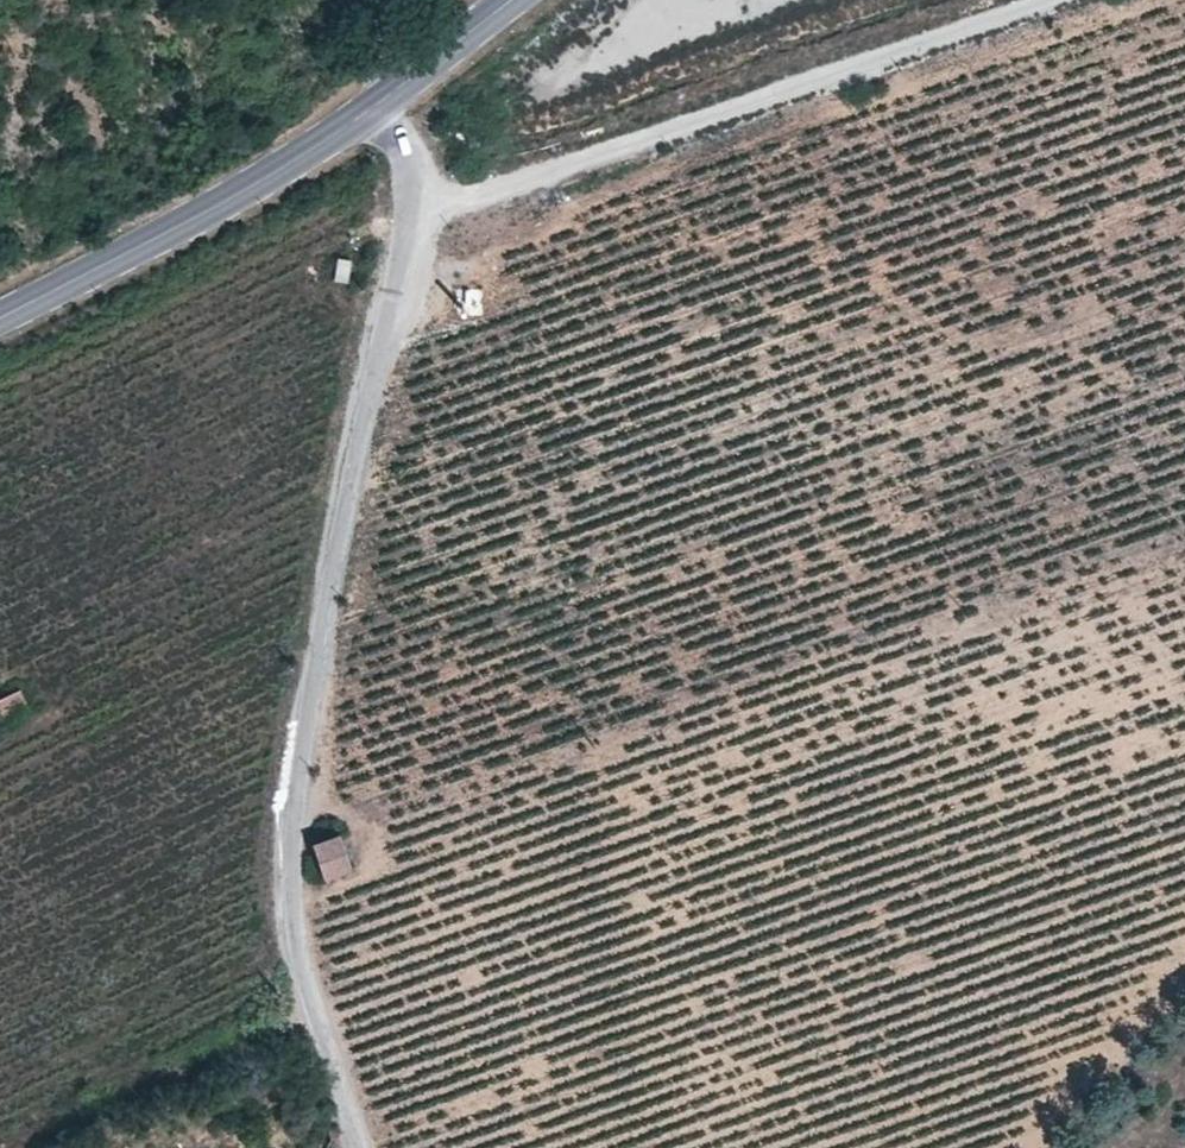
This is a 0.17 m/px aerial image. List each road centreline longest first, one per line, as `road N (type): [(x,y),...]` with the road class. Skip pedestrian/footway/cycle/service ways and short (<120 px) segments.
road 1 (unclassified): [(373,1147),(314,990),(297,879),(413,189),(395,135),(370,108)]
road 2 (track): [(1049,0),(409,214)]
road 3 (tertiary): [(370,108),(0,307)]
road 4 (tertiary): [(512,0),(370,108)]
road 5 (track): [(1077,1147),(1184,1027)]

